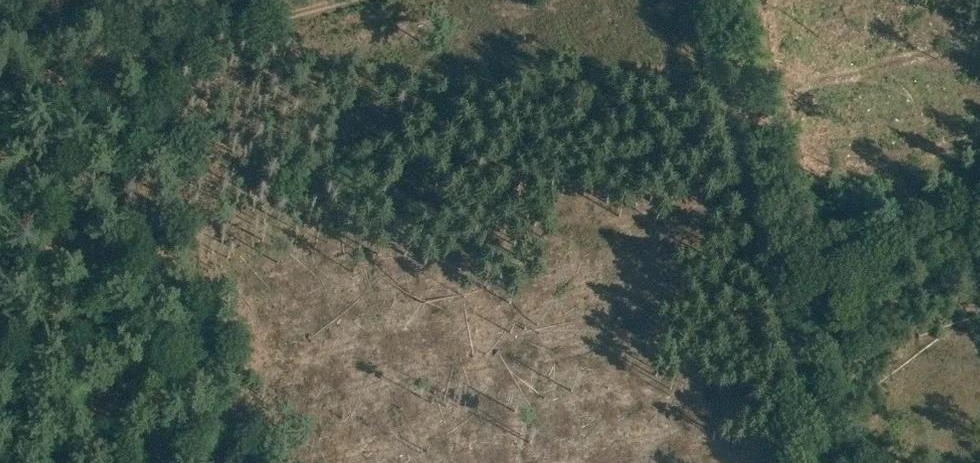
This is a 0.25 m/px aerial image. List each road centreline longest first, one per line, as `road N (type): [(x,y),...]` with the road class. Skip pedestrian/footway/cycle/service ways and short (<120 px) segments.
road 1 (track): [(0,89),(342,0)]
road 2 (track): [(703,0),(779,285)]
road 3 (track): [(779,285),(826,462)]

